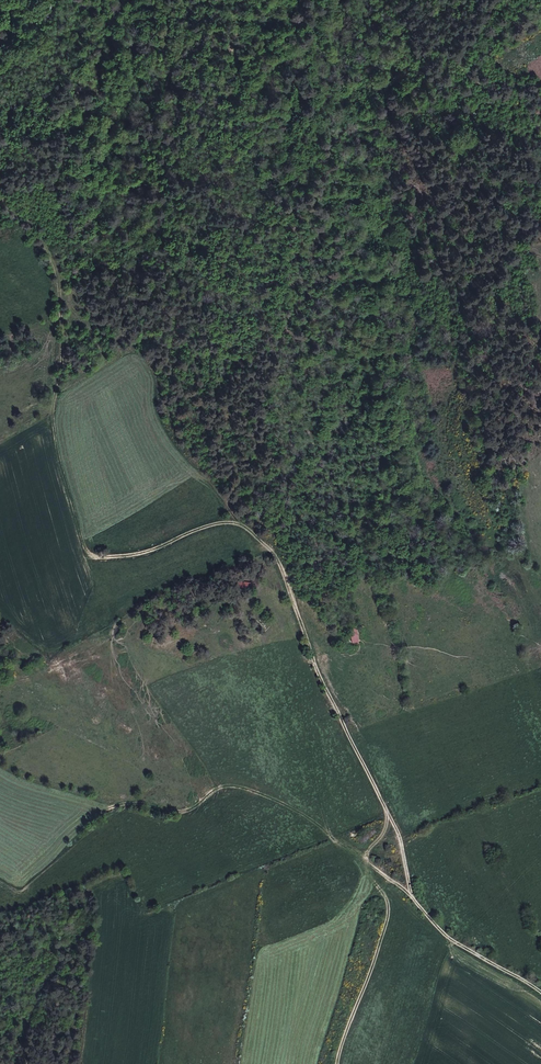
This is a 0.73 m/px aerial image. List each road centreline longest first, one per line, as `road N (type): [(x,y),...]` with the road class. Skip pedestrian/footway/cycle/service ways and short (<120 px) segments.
road 1 (track): [(411,897),(401,842),(320,676),(278,555),(247,525),(229,521),(145,553),(84,553),(53,443),(62,300),(48,240),(0,212)]
road 2 (track): [(540,992),(446,935),(374,865),(250,790),(179,810),(0,759)]
road 3 (track): [(338,1063),(388,915),(387,896),(365,860)]
road 4 (track): [(481,29),(464,61),(466,77),(483,88),(540,88)]

